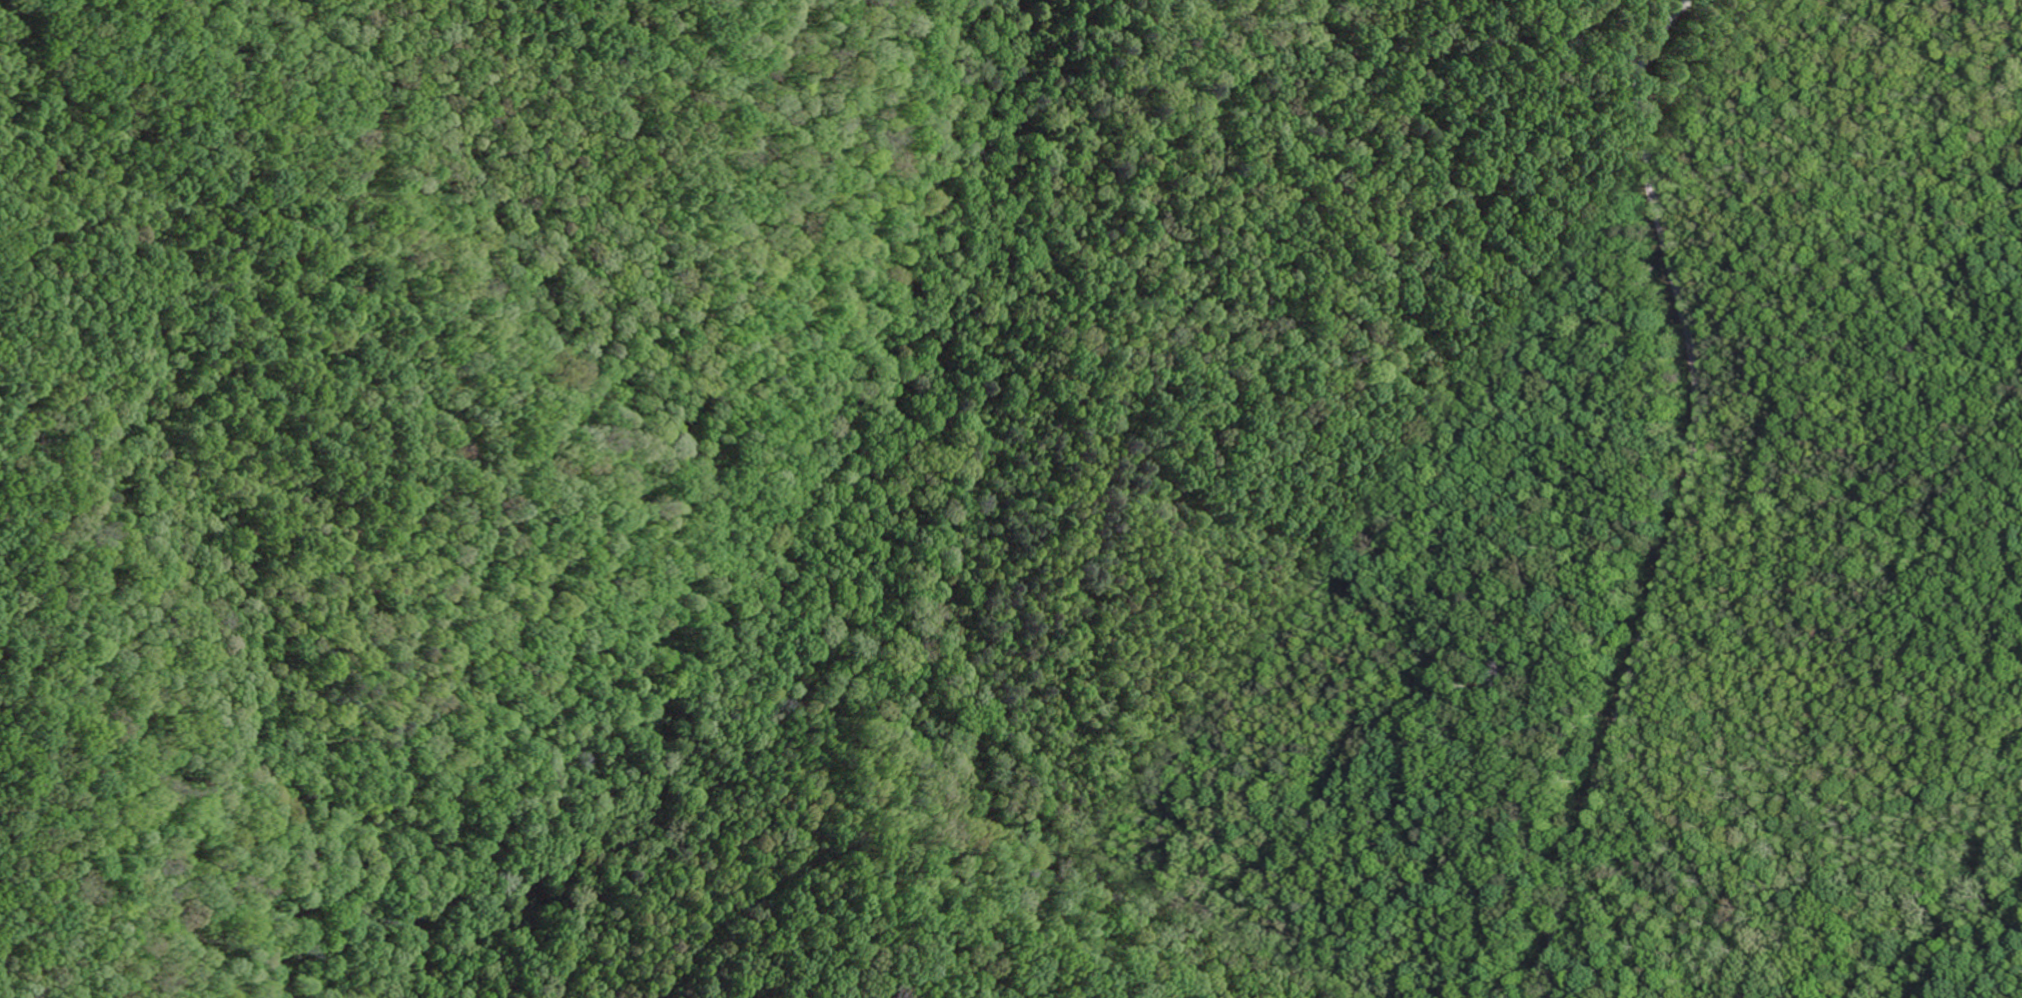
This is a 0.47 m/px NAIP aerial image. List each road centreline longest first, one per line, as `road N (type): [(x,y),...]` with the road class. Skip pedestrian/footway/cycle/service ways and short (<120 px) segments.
road 1 (residential): [(1556,997),(1563,893),(1658,593),(1695,444),(1693,354),(1639,96),(1647,56),(1692,0)]

